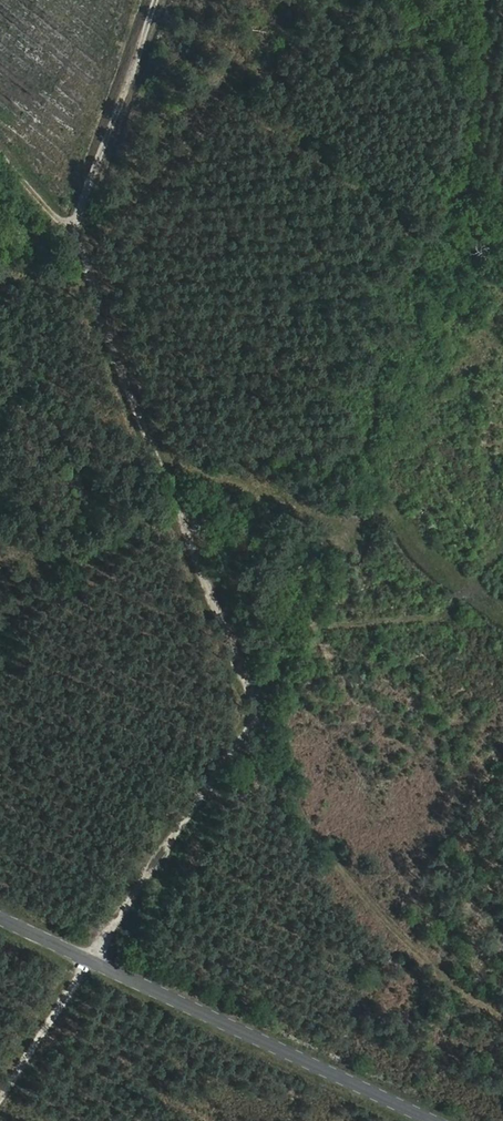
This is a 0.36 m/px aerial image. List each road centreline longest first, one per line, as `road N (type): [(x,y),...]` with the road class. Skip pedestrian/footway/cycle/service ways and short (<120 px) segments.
road 1 (track): [(502,203),(482,206),(430,274),(404,376),(380,529),(275,705),(0,1101)]
road 2 (track): [(0,151),(72,232),(259,727)]
road 3 (tertiary): [(0,916),(437,1120)]
road 4 (track): [(156,0),(72,232)]

